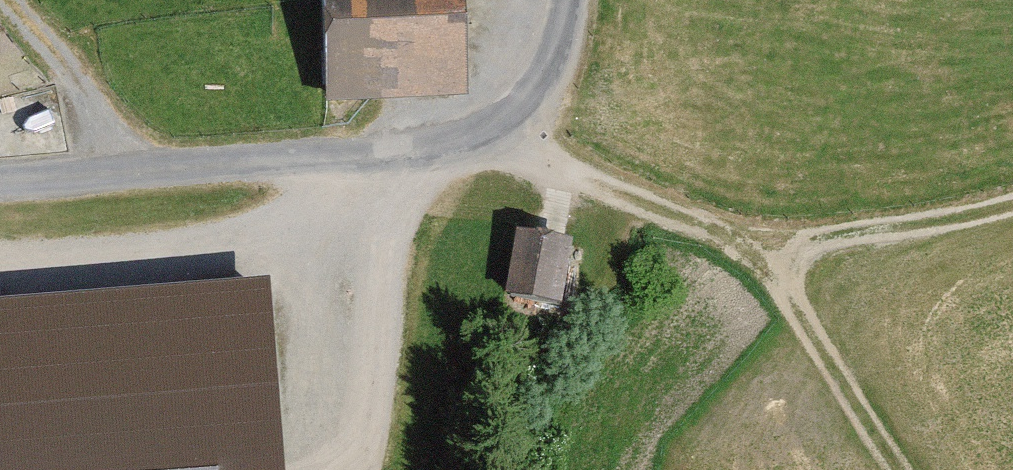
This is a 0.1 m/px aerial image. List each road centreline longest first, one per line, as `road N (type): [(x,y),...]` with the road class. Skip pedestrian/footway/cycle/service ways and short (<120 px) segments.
road 1 (track): [(1012,203),(814,236),(712,228),(497,127)]
road 2 (track): [(497,127),(419,148),(0,182)]
road 3 (track): [(365,153),(367,469)]
road 4 (track): [(761,235),(901,469)]
road 5 (track): [(10,0),(147,170)]
road 6 (track): [(568,0),(540,84),(497,127)]

